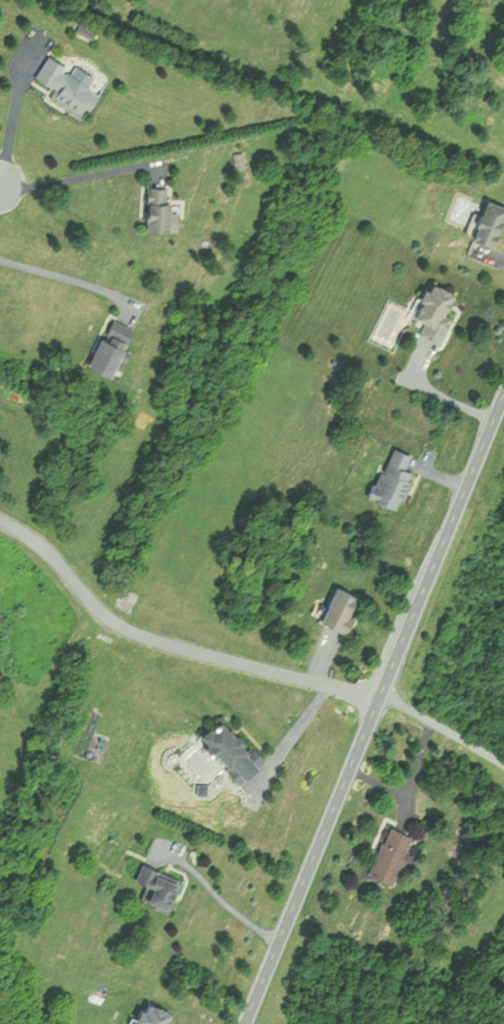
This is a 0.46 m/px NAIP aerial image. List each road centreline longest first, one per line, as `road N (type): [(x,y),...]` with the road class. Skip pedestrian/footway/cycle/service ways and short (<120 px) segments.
road 1 (tertiary): [(244,1023),(503,395)]
road 2 (residential): [(378,700),(124,626),(43,544),(0,517)]

